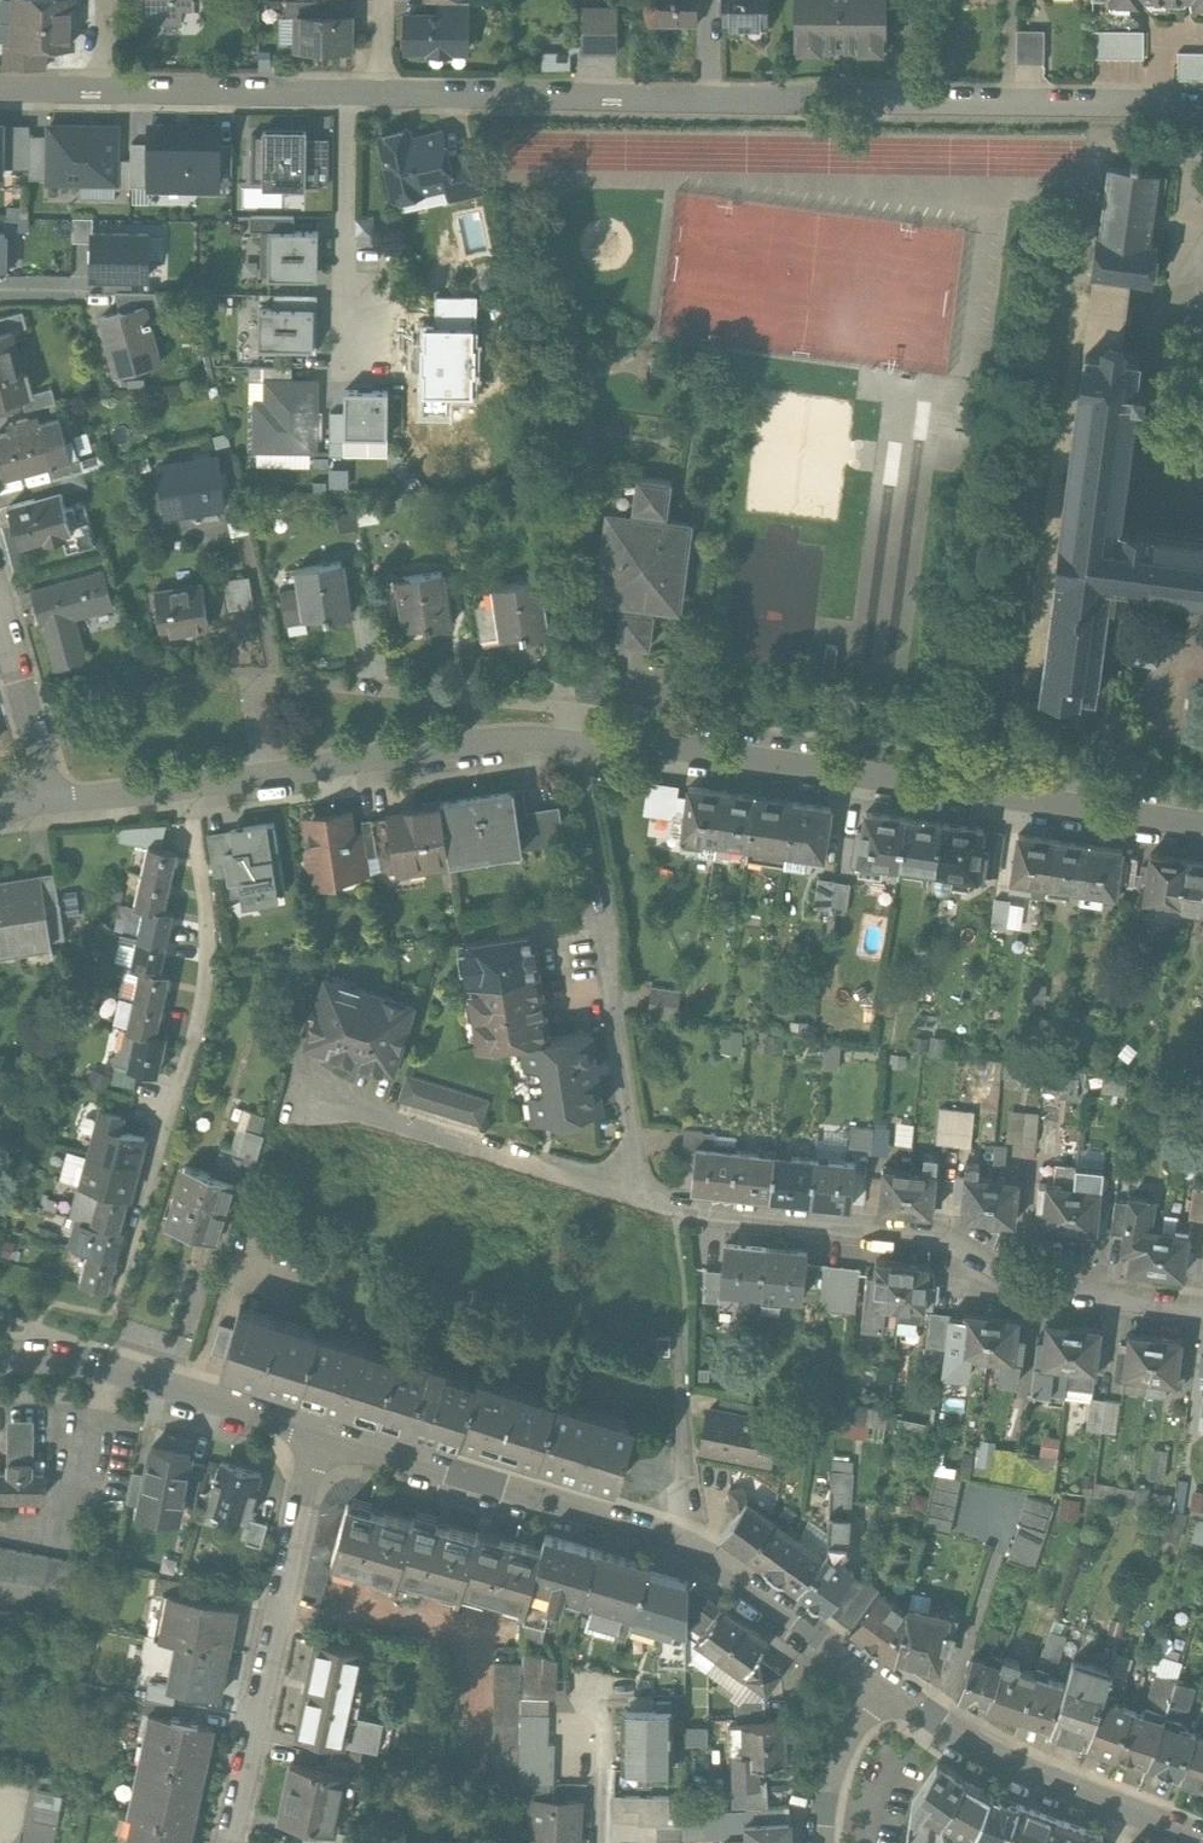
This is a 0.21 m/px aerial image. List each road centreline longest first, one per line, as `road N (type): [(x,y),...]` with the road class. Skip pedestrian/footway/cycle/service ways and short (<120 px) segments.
road 1 (residential): [(1202,108),(381,97)]
road 2 (residential): [(1202,832),(573,742)]
road 3 (residential): [(877,1690),(674,1536),(322,1437)]
road 4 (residential): [(640,1183),(672,1208),(956,1241),(1023,1279),(1202,1307)]
road 5 (residential): [(573,742),(559,708),(250,672),(267,779)]
road 6 (residential): [(232,1842),(322,1437)]
road 7 (residential): [(194,789),(211,955),(147,1194)]
road 8 (residential): [(1197,1842),(1011,1771),(877,1690)]
road 9 (residential): [(309,1089),(613,1187),(640,1183)]
road 10 (residential): [(573,742),(502,743),(267,779)]
road 11 (residential): [(640,1183),(604,890)]
road 12 (residential): [(322,1437),(90,1366),(42,1364)]
road 13 (residential): [(354,97),(350,301),(358,350)]
road 14 (residential): [(354,97),(107,94)]
road 15 (residential): [(56,804),(0,589)]
road 16 (residential): [(877,1690),(834,1760),(821,1842)]
road 17 (residential): [(194,789),(56,804)]

